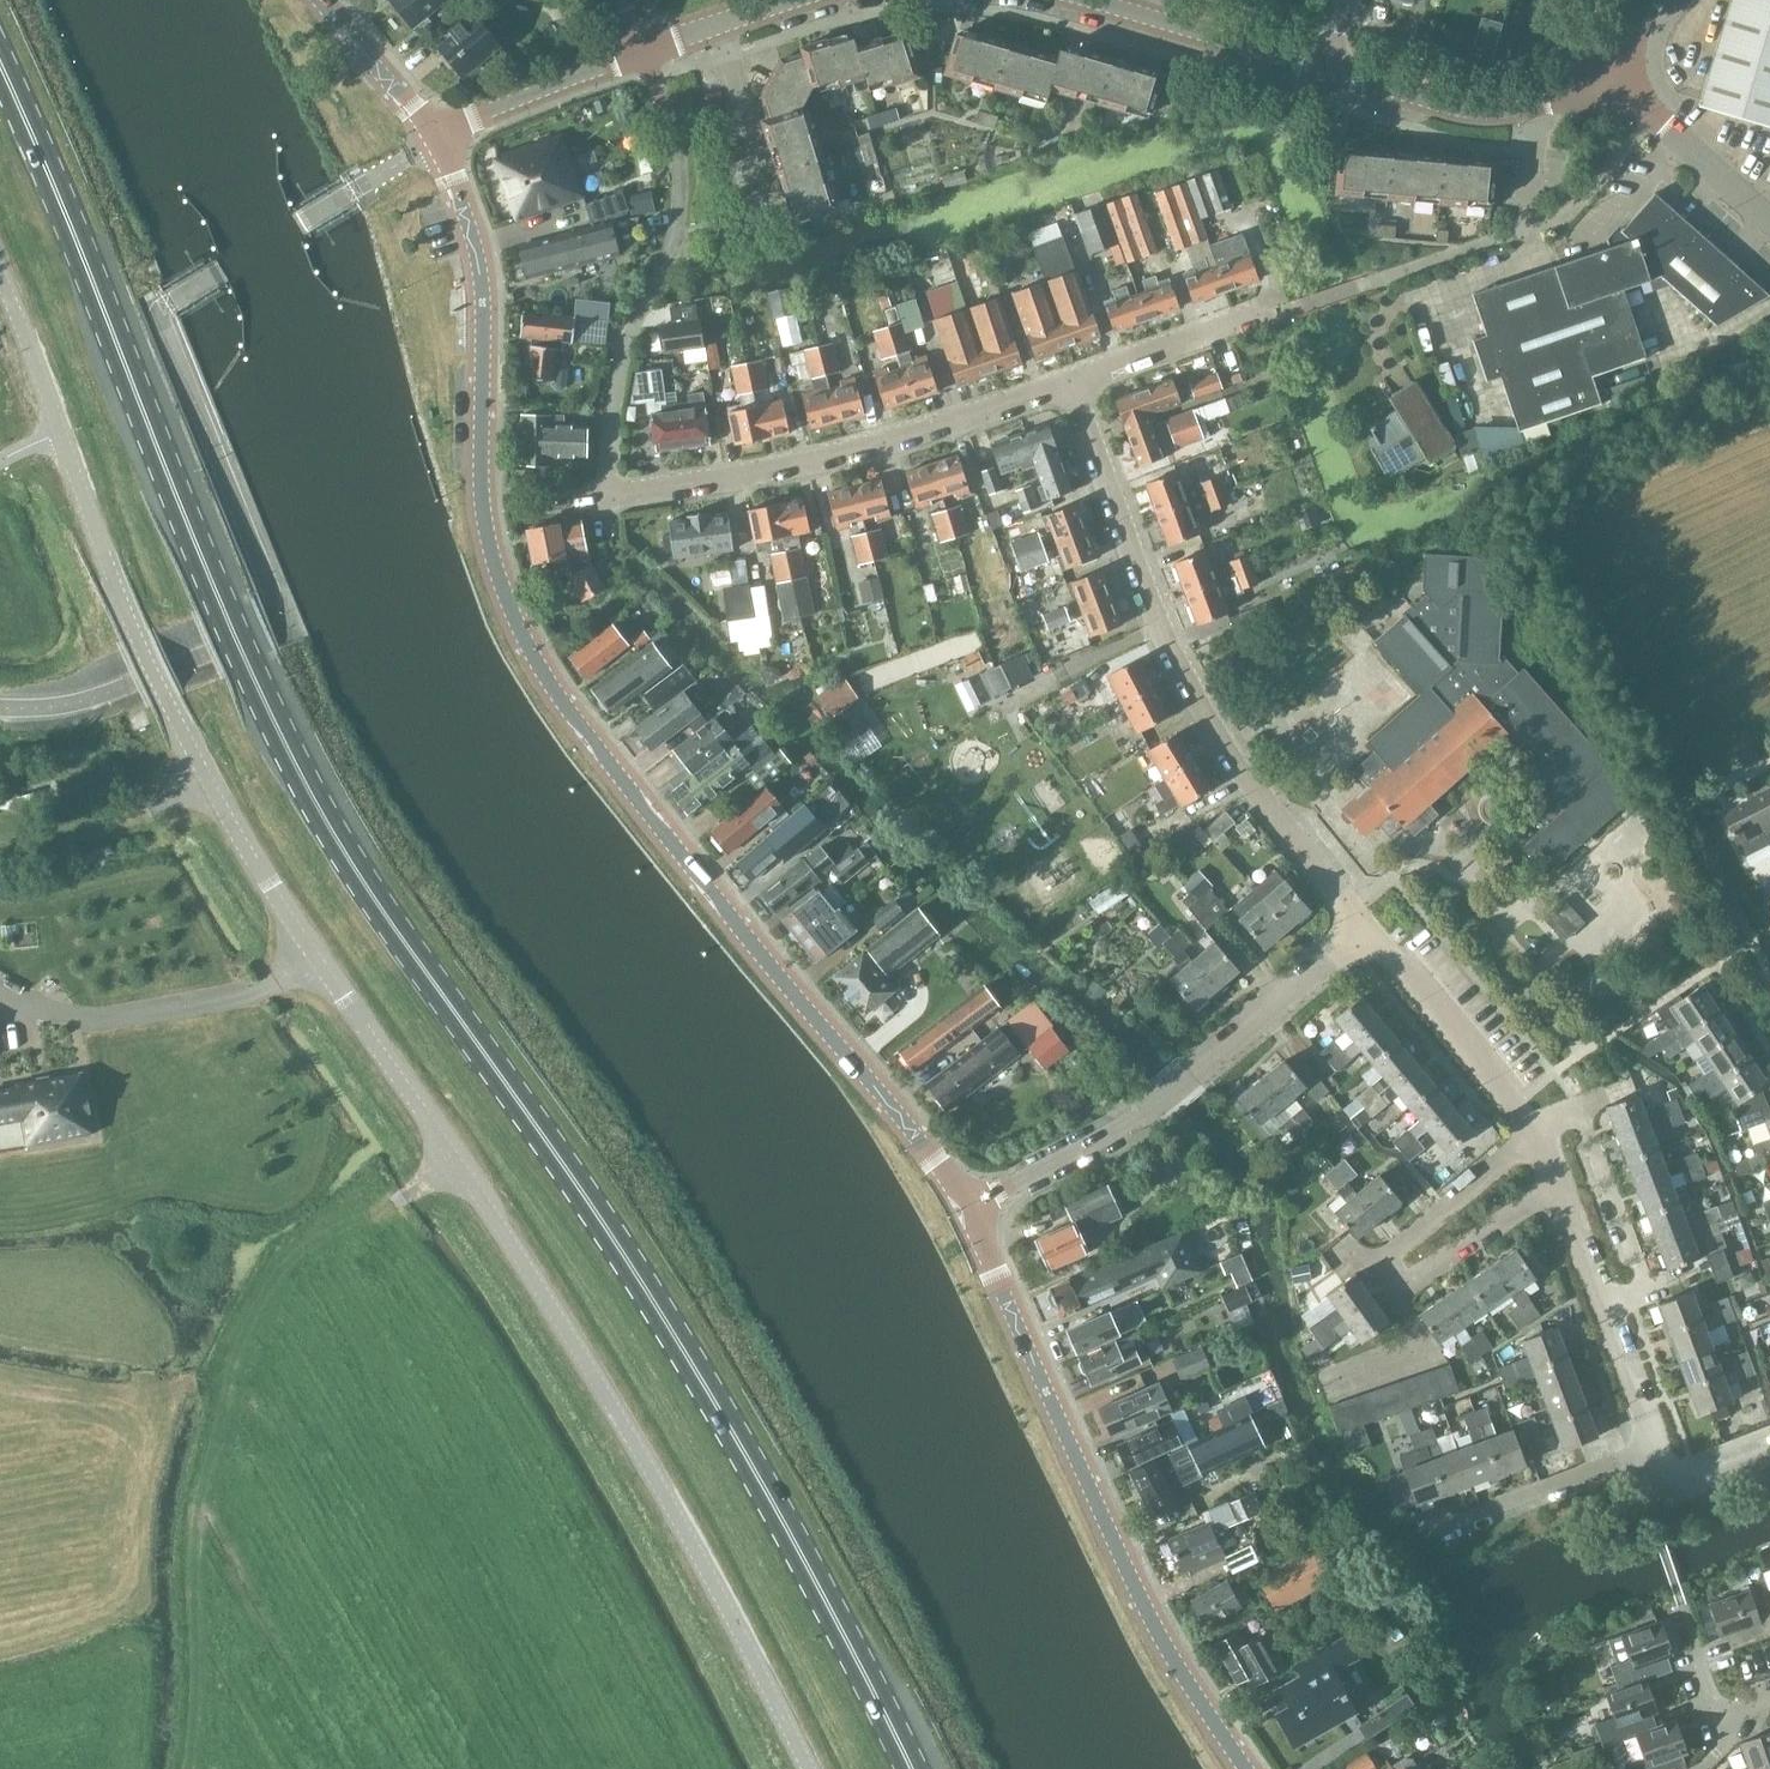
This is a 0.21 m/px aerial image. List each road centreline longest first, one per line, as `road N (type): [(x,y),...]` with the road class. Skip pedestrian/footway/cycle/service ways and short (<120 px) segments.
road 1 (primary): [(912,1768),(693,1358),(338,839),(255,675),(0,66)]
road 2 (unclassified): [(809,1768),(626,1428),(226,812),(107,566),(0,283)]
road 3 (tertiary): [(971,1220),(925,1152),(573,722),(523,642),(496,569),(489,512),(474,237),(435,134)]
road 4 (residential): [(1080,381),(829,457),(604,495),(619,360),(684,215),(683,152),(645,51)]
road 5 (residential): [(1373,937),(1226,743),(1169,621),(1080,381)]
road 6 (tertiary): [(1245,1768),(1145,1611),(1094,1508),(971,1220)]
road 7 (residential): [(971,1220),(1163,1099),(1373,937)]
road 8 (tertiary): [(1597,67),(1546,105),(1502,114),(1456,108),(1331,71)]
road 9 (residential): [(1658,1446),(1565,1181)]
road 10 (residential): [(1745,944),(1523,1104)]
road 11 (tertiary): [(1331,71),(1090,0)]
road 12 (residential): [(1745,944),(1682,817),(1688,801),(1769,760)]
road 13 (residential): [(1433,1526),(1658,1446)]
road 14 (unclassified): [(1597,67),(1769,221)]
road 15 (tertiary): [(435,134),(645,51)]
road 16 (residential): [(1523,1104),(1373,937)]
road 17 (track): [(0,843),(33,845),(213,787)]
road 18 (residential): [(1280,311),(1080,381)]
road 19 (residential): [(1399,1297),(1565,1181)]
road 20 (tertiary): [(435,134),(322,0)]
road 21 (tertiary): [(645,51),(790,0)]

